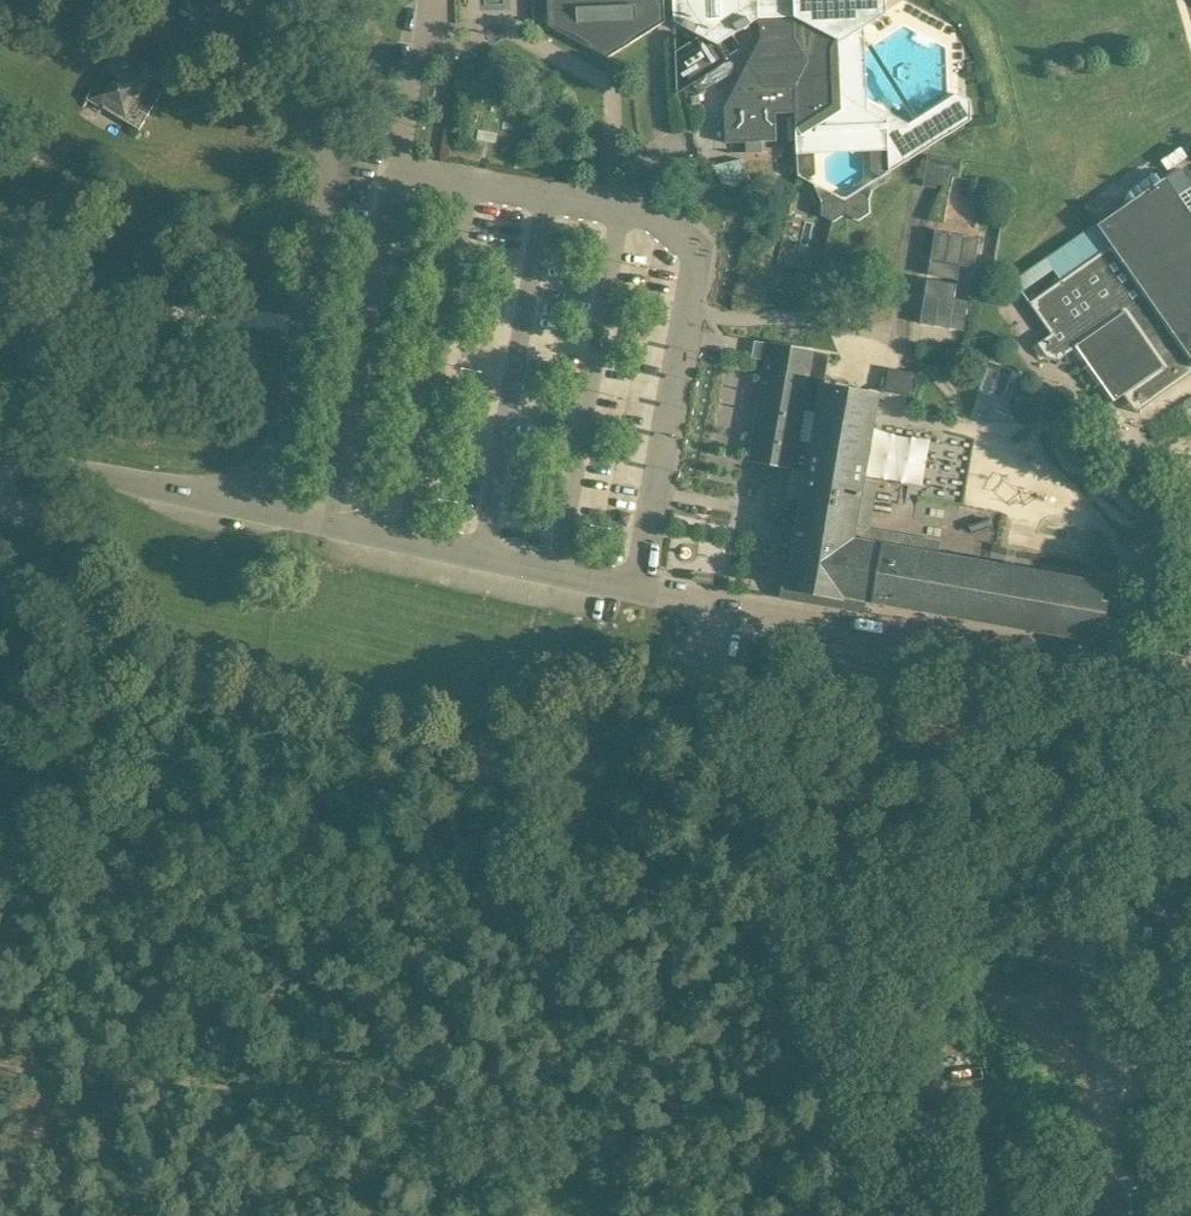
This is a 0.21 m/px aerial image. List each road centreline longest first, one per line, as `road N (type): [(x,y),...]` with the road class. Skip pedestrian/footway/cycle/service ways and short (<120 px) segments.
road 1 (track): [(874,1148),(626,1136),(0,1069)]
road 2 (unclassified): [(720,648),(600,713),(472,733),(365,728),(269,709),(192,680),(103,611),(0,469)]
road 3 (unclassified): [(892,1215),(720,648)]
road 4 (residential): [(706,607),(1190,678)]
road 5 (residential): [(270,509),(0,458)]

